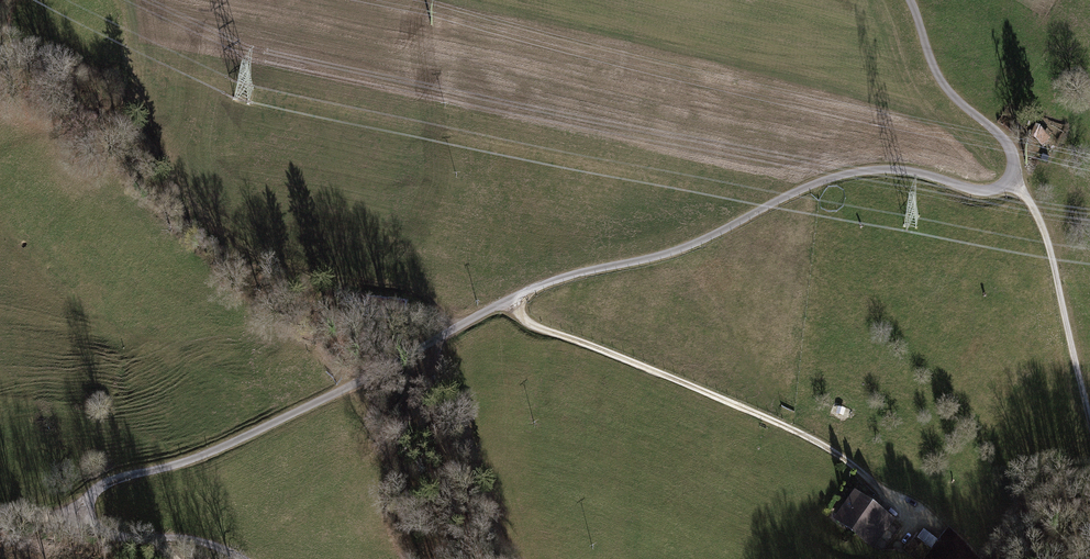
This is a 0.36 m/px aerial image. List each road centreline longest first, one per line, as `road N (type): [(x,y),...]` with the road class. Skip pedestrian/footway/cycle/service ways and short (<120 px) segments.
road 1 (unclassified): [(243,558),(185,539),(107,533),(90,518),(90,499),(108,483),(198,457),(357,383),(534,288),(683,248),(832,178),(900,170),(973,189),(1000,187),(1009,177),(1011,150),(943,86),(909,0)]
road 2 (track): [(511,298),(540,329),(810,440),(886,496)]
road 3 (track): [(186,196),(210,225),(262,258),(416,293),(456,328)]
road 4 (track): [(1089,420),(1043,228),(1009,177)]
road 5 (track): [(506,558),(431,343)]

